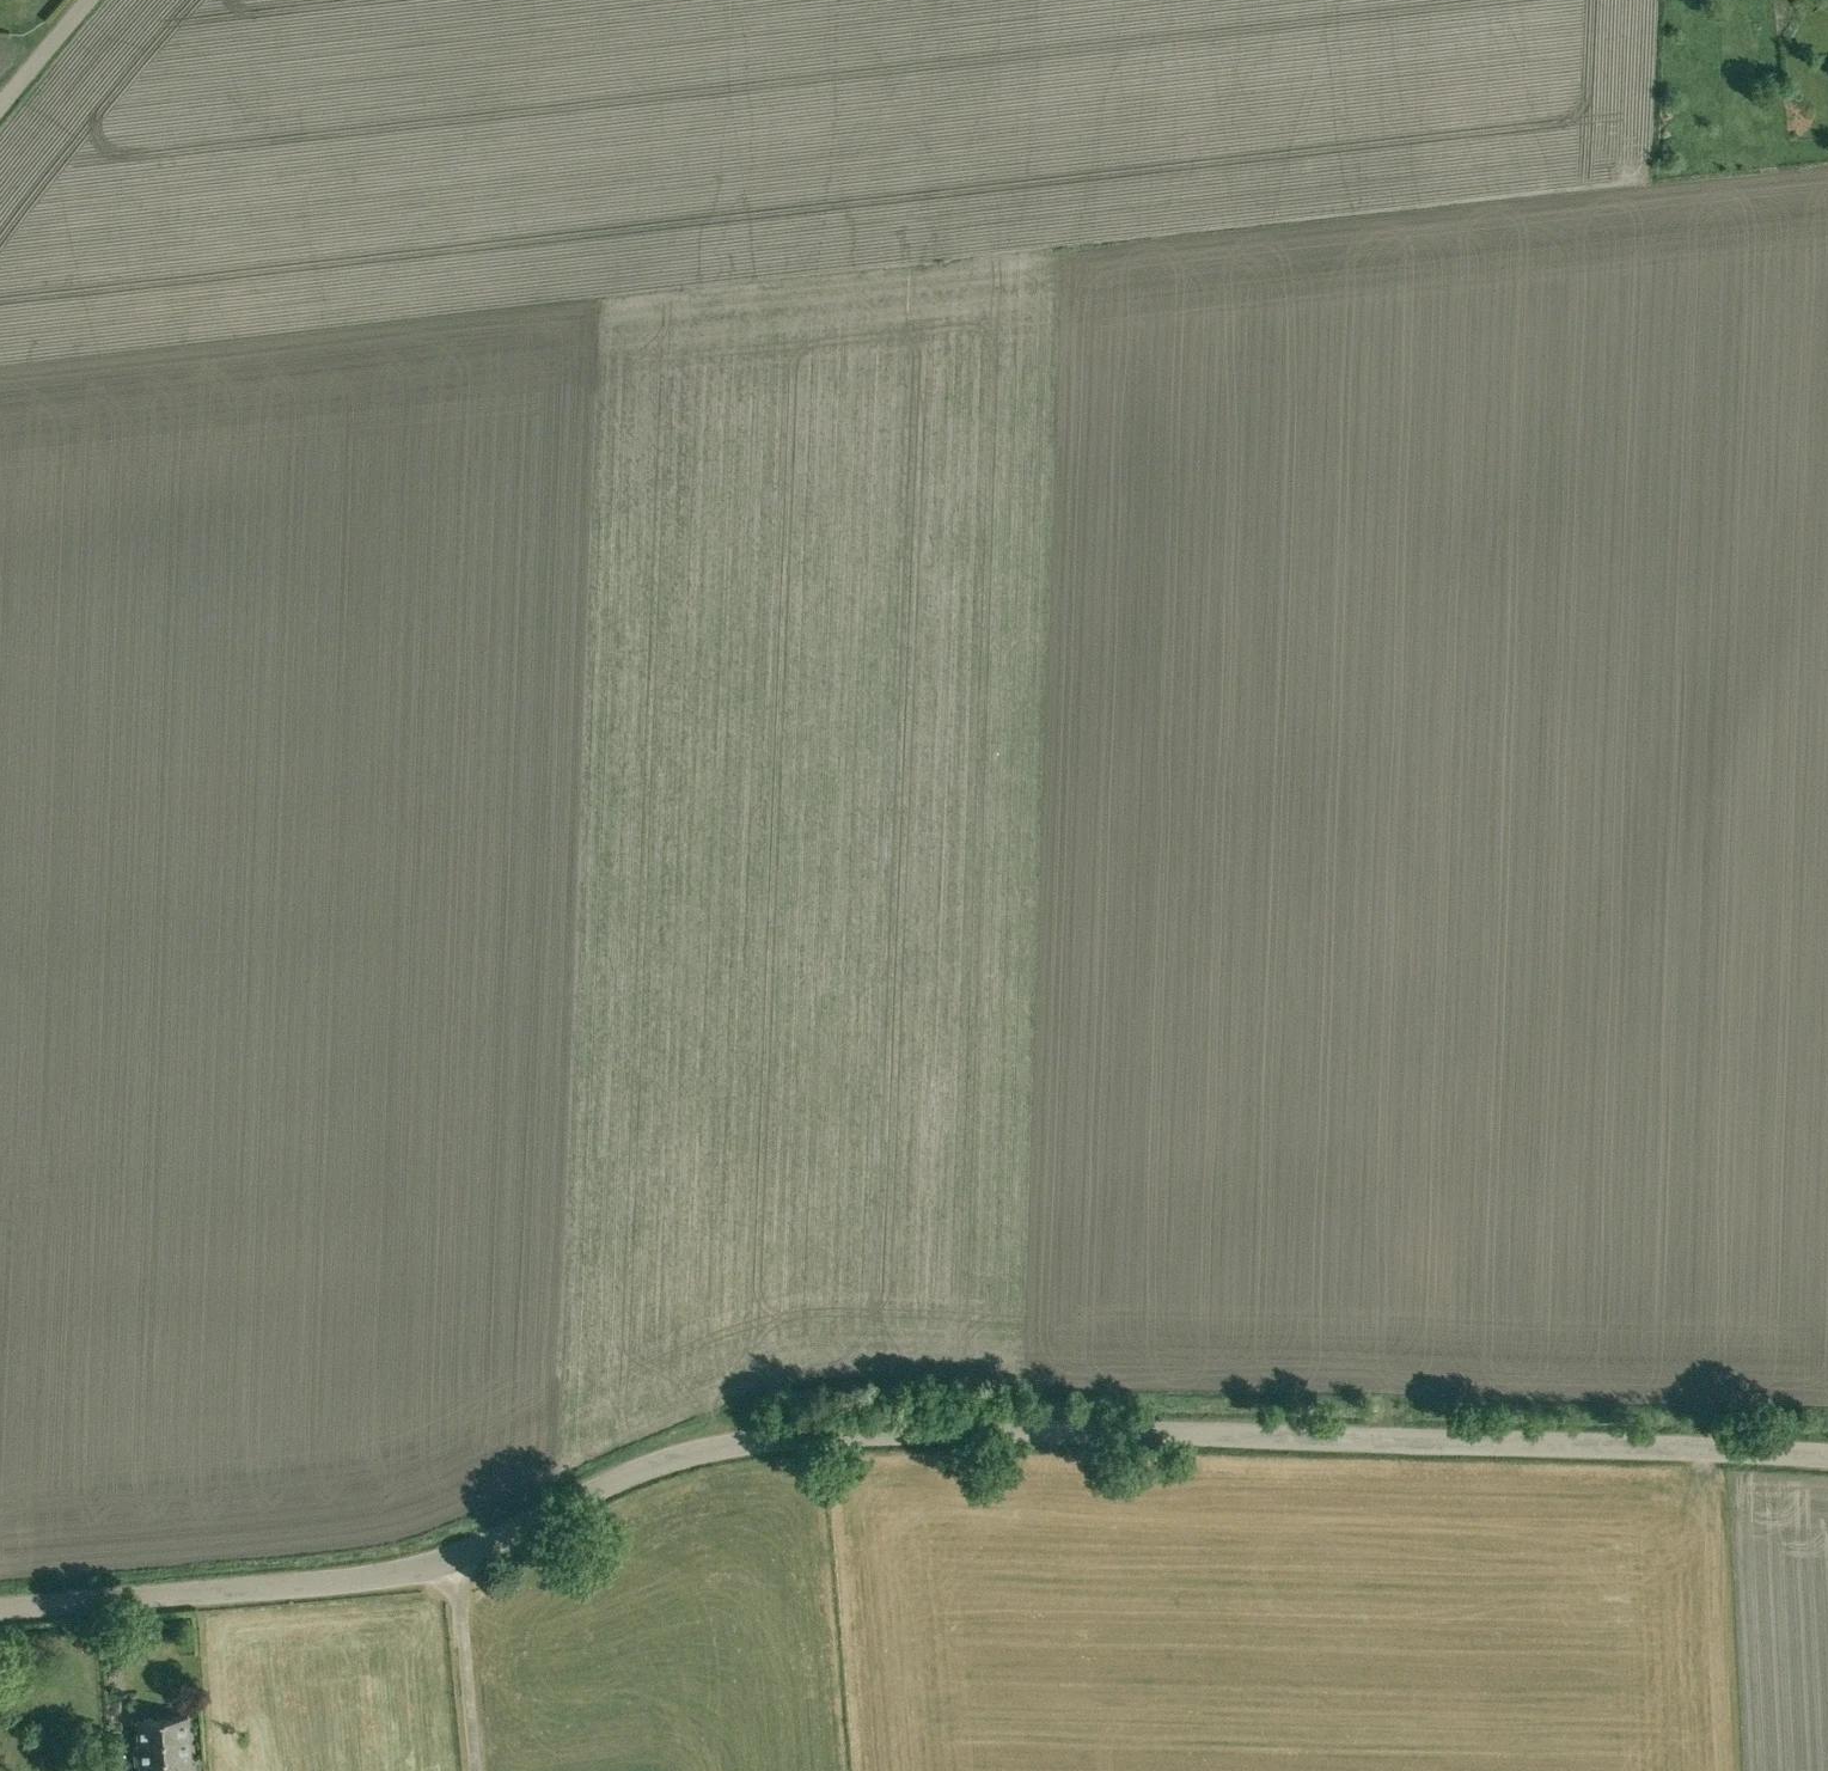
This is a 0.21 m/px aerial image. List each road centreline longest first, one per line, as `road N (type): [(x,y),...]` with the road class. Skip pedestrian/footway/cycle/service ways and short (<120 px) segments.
road 1 (tertiary): [(0,1610),(434,1568),(612,1478),(681,1454),(807,1433),(1085,1428),(1827,1458)]
road 2 (unclassified): [(0,106),(89,0)]

